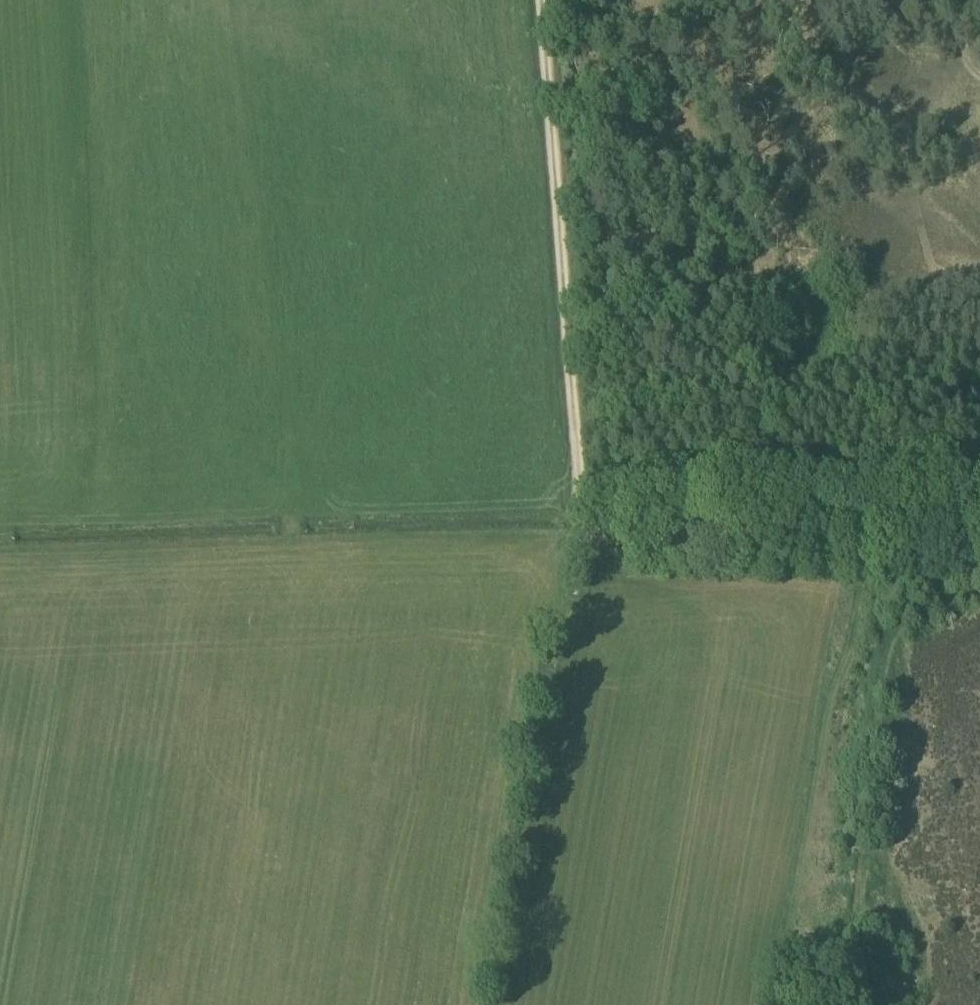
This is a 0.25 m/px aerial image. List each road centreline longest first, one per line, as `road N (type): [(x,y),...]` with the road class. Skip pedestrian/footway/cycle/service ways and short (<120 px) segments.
road 1 (track): [(583,472),(540,0)]
road 2 (track): [(979,525),(588,535),(583,472)]

